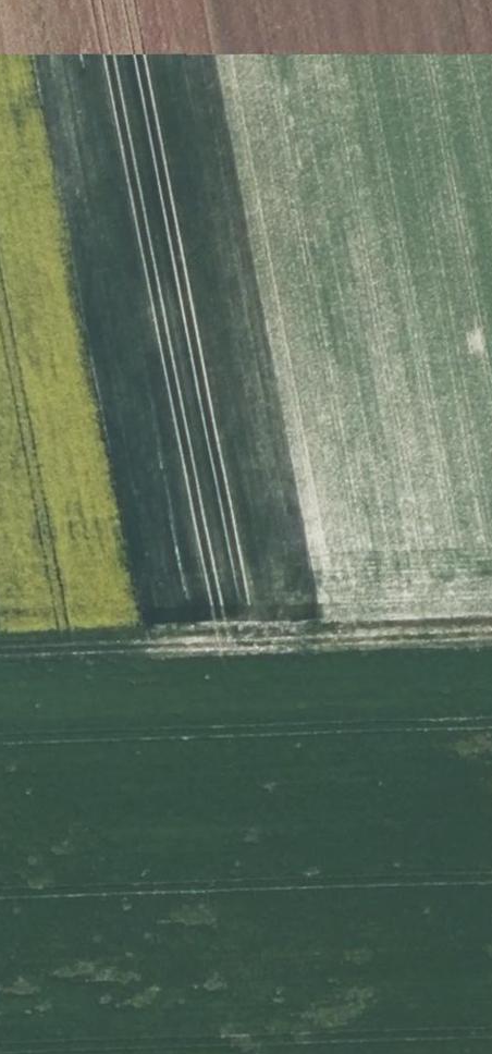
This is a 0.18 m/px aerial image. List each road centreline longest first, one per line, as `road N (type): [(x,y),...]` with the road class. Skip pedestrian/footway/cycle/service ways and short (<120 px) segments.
road 1 (track): [(0,636),(491,618)]

